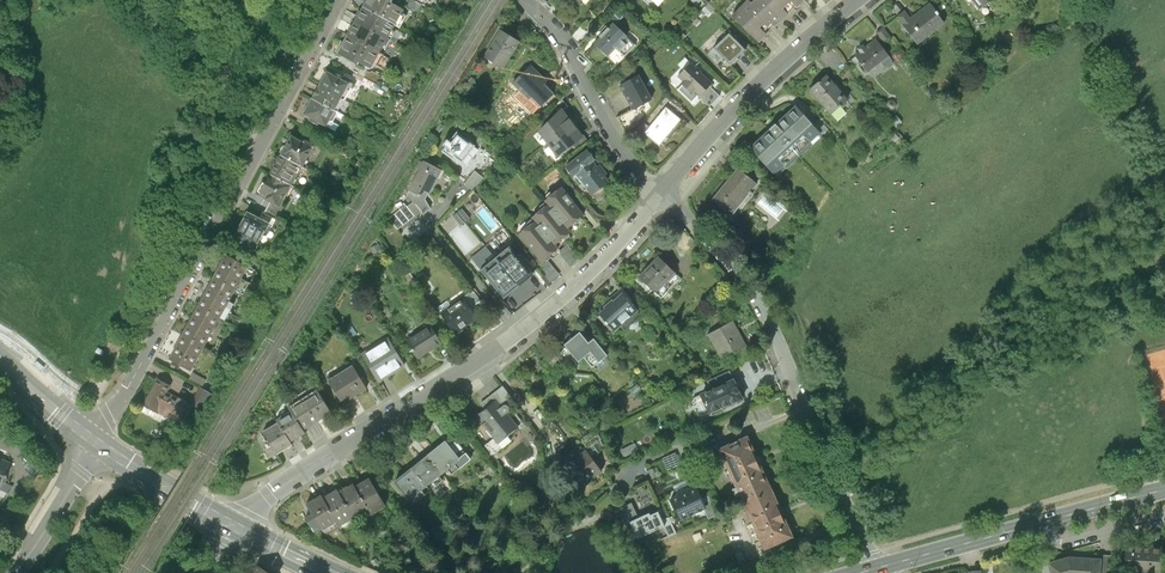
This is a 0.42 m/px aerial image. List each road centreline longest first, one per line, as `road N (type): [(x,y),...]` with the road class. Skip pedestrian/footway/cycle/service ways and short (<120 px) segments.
road 1 (residential): [(229,523),(516,335),(661,198)]
road 2 (residential): [(100,442),(341,0)]
road 3 (residential): [(661,198),(756,296),(880,568)]
road 4 (residential): [(661,198),(738,107),(859,0)]
road 5 (residential): [(523,0),(564,40),(633,169),(661,198)]
road 6 (primary): [(880,568),(1046,522)]
road 7 (primary): [(100,442),(229,523)]
road 8 (residential): [(100,442),(21,564)]
road 9 (residential): [(1046,522),(1051,539),(1068,544),(1164,516)]
road 10 (primary): [(0,359),(100,442)]
road 11 (primary): [(1046,522),(1164,490)]

